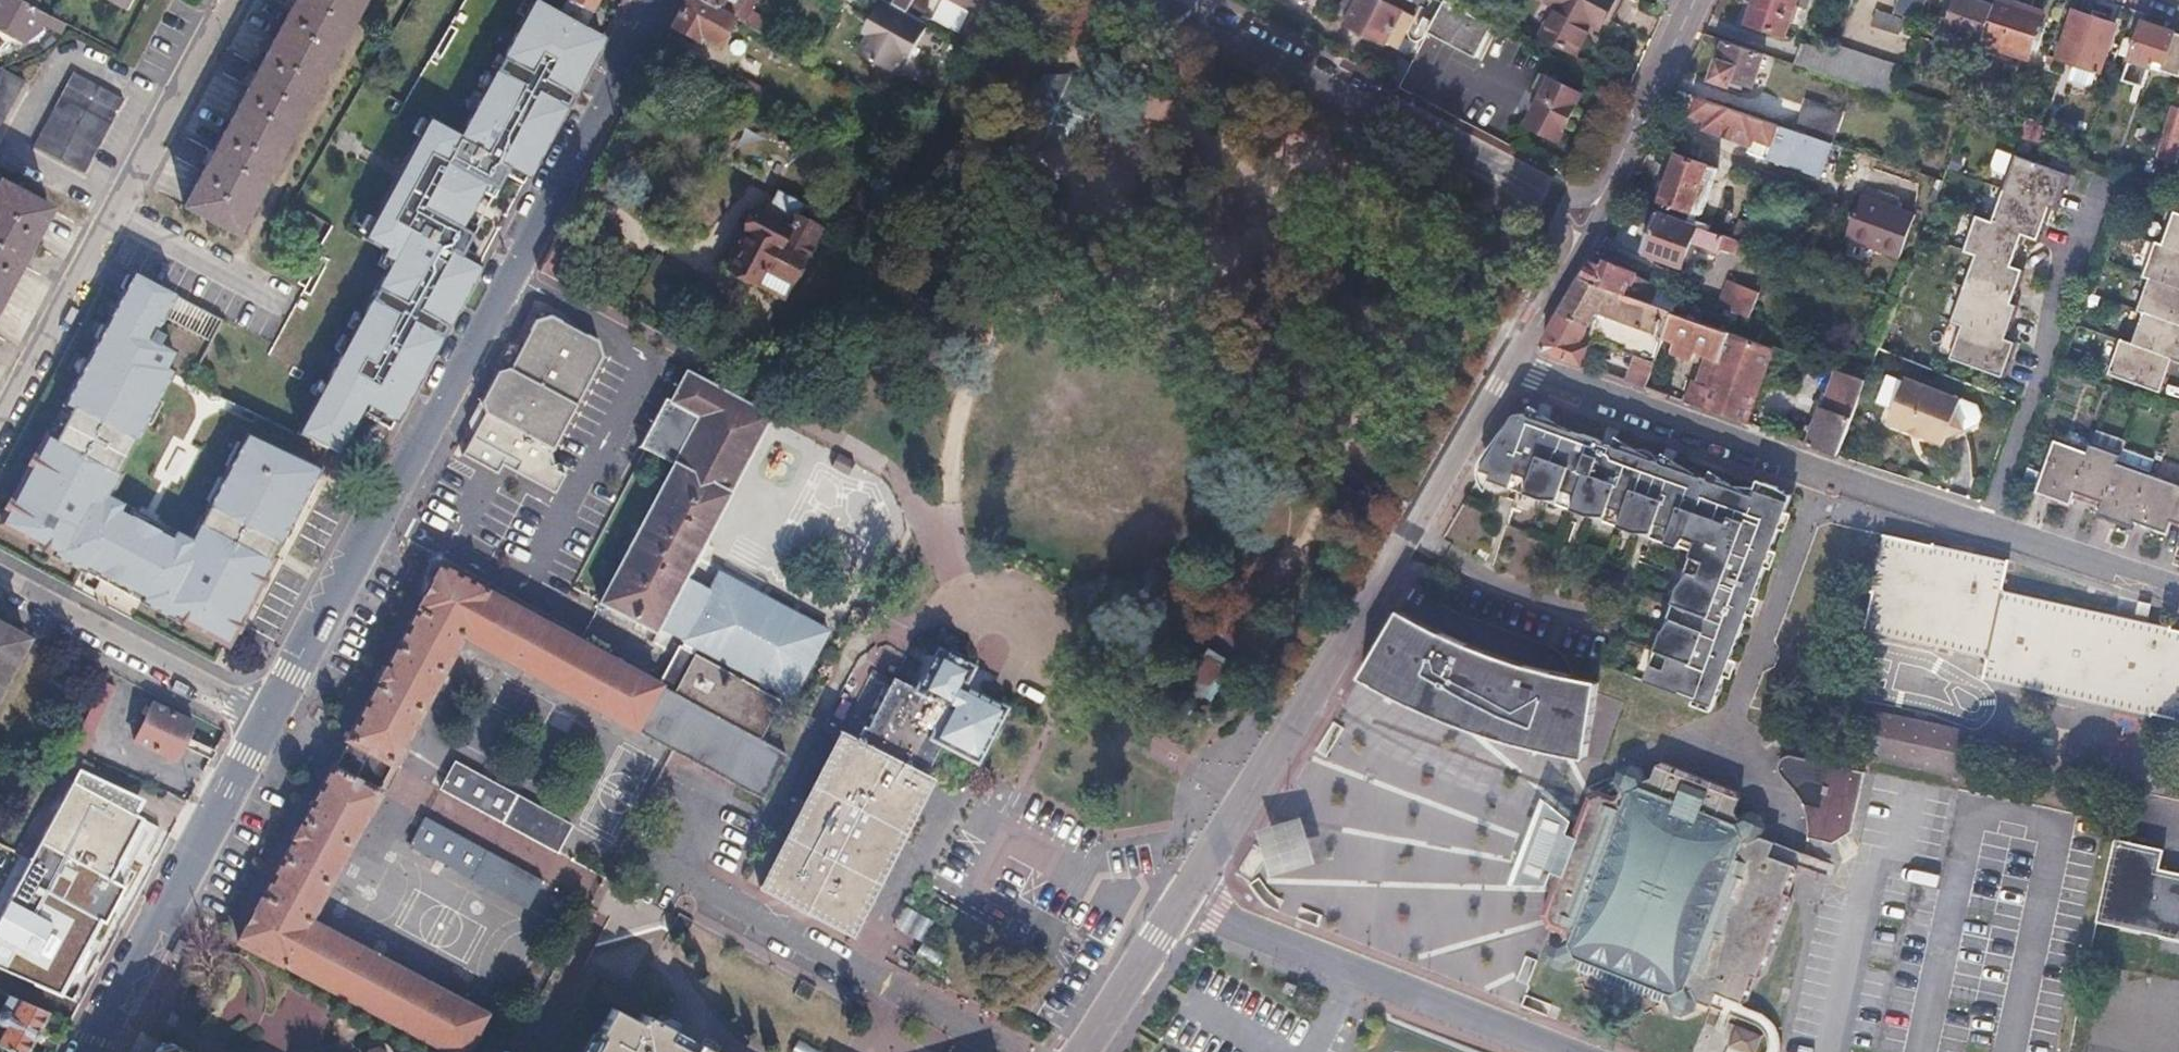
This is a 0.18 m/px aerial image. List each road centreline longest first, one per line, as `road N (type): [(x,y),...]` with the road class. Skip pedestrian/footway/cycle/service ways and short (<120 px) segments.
road 1 (tertiary): [(652,0),(263,721)]
road 2 (residential): [(1168,907),(1507,362)]
road 3 (residential): [(1992,533),(1507,362)]
road 4 (residential): [(233,0),(0,434)]
road 5 (residential): [(1167,0),(1552,199)]
road 6 (residential): [(1545,1051),(1168,907)]
road 7 (residential): [(2100,174),(2054,298),(2041,383),(1992,533)]
road 8 (tertiary): [(263,721),(86,1051)]
road 9 (residential): [(0,578),(263,721)]
road 10 (residential): [(2178,590),(1992,533)]
road 11 (residential): [(1620,160),(1696,0)]
road 12 (residential): [(1074,1051),(1168,907)]
road 13 (residential): [(1539,303),(1560,288),(1610,199),(1620,160)]

